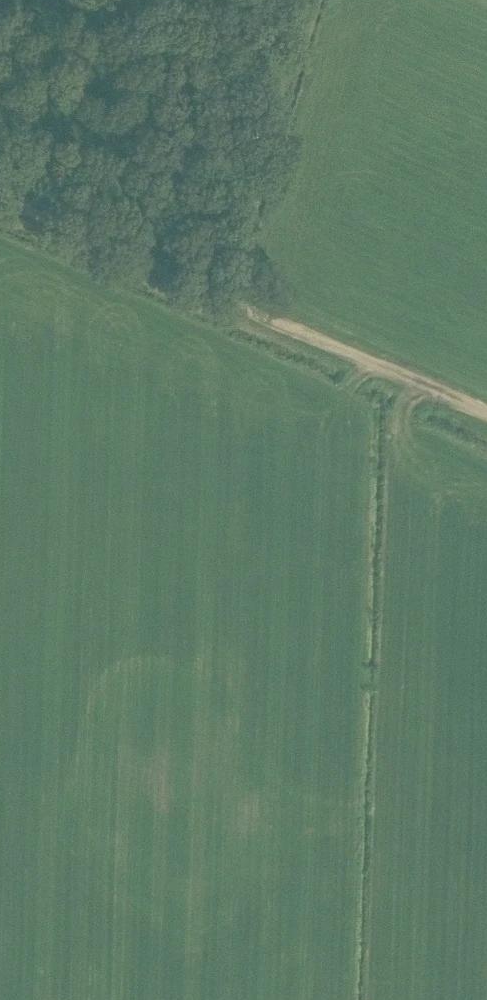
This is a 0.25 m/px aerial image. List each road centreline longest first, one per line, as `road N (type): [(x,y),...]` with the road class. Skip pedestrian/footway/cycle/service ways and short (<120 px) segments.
road 1 (track): [(0,203),(486,418)]

